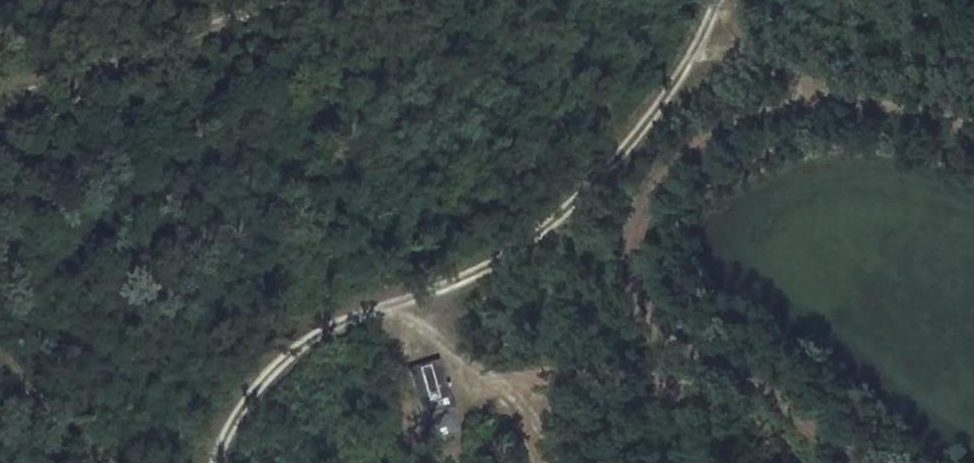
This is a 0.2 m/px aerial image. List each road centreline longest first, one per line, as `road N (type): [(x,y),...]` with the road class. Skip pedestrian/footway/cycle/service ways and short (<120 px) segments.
road 1 (track): [(212,462),(249,391),(332,324),(453,283),(557,216),(695,64),(719,0)]
road 2 (track): [(858,462),(737,374),(654,331),(632,264),(644,192),(690,146),(836,87)]
road 3 (track): [(0,115),(278,0)]
road 4 (track): [(695,64),(748,56),(973,133)]

